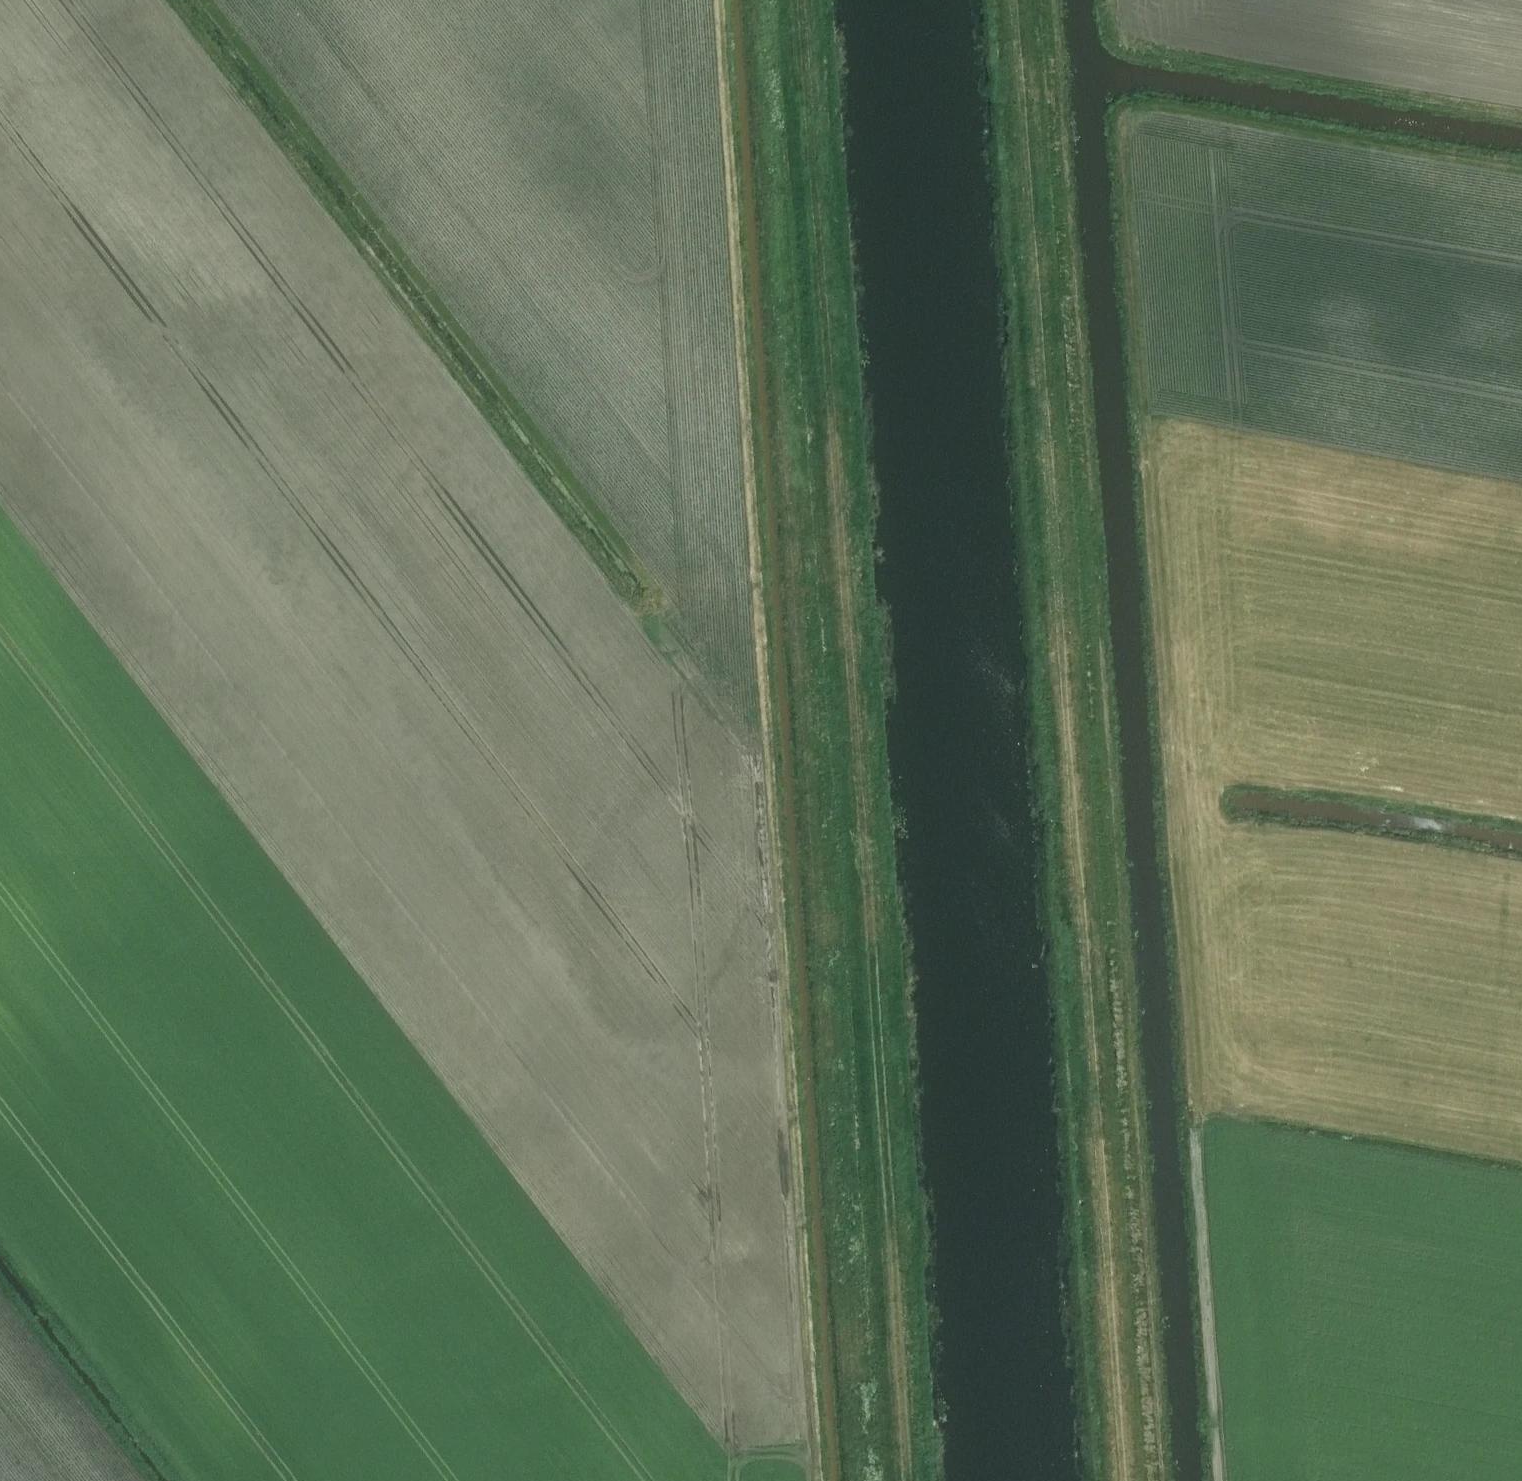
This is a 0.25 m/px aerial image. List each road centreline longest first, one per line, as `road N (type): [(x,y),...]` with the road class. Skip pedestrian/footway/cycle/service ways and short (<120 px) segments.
road 1 (track): [(1122,1480),(1014,0)]

